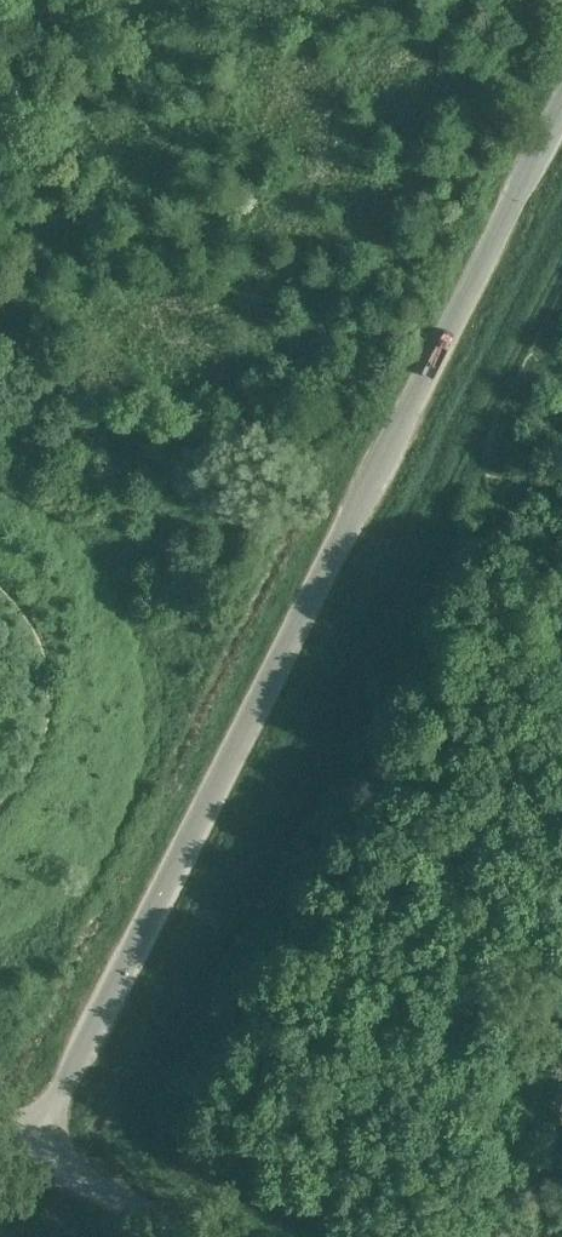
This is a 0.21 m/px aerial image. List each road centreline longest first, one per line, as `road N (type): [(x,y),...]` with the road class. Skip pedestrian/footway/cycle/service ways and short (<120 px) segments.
road 1 (unclassified): [(31,1151),(148,907),(561,112)]
road 2 (track): [(561,250),(94,1184)]
road 3 (unclassified): [(199,1236),(31,1151)]

